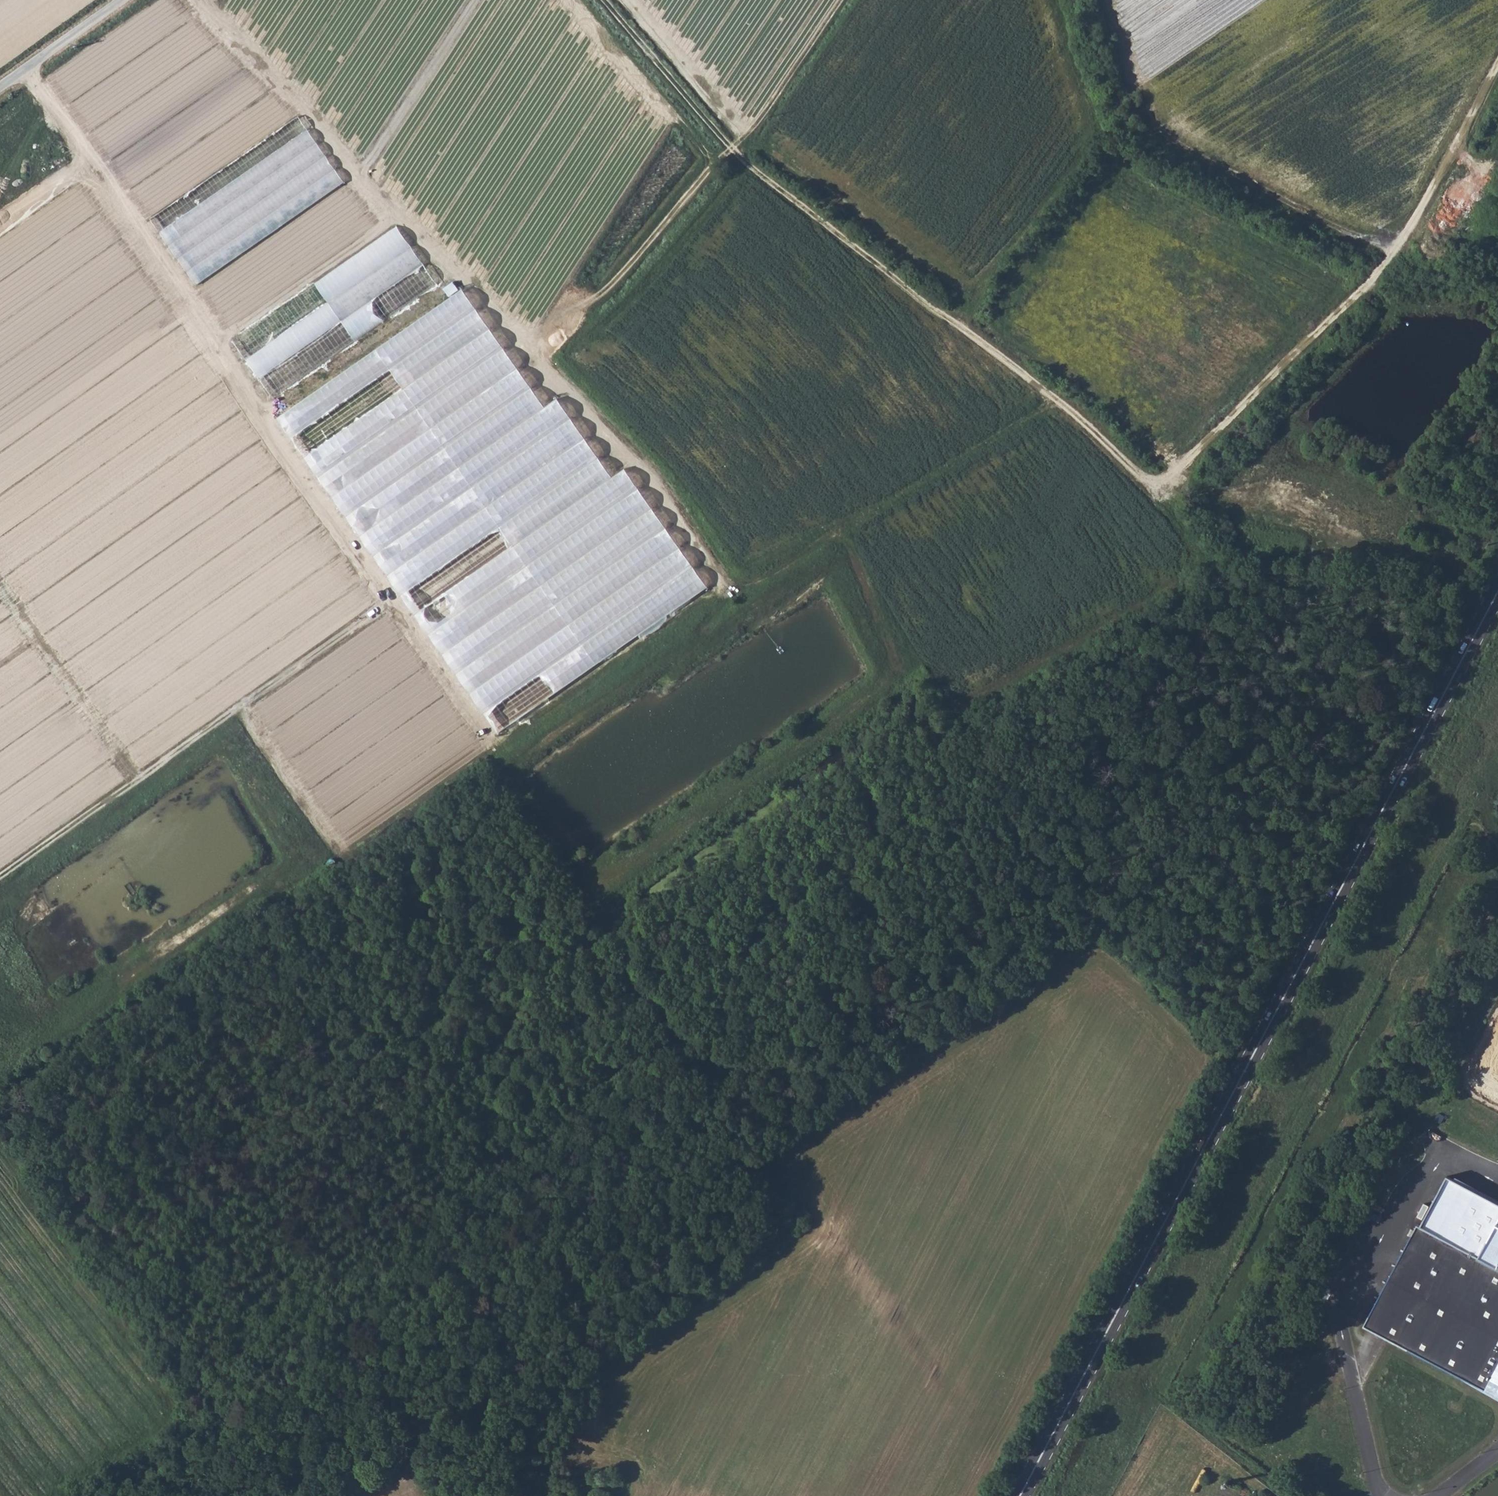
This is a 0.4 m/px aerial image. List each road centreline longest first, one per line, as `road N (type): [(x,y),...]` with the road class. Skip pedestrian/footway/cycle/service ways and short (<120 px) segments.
road 1 (primary): [(1020,1495),(1497,592)]
road 2 (track): [(208,0),(367,179),(485,0)]
road 3 (track): [(600,0),(730,150)]
road 4 (unclassified): [(0,91),(127,0)]

